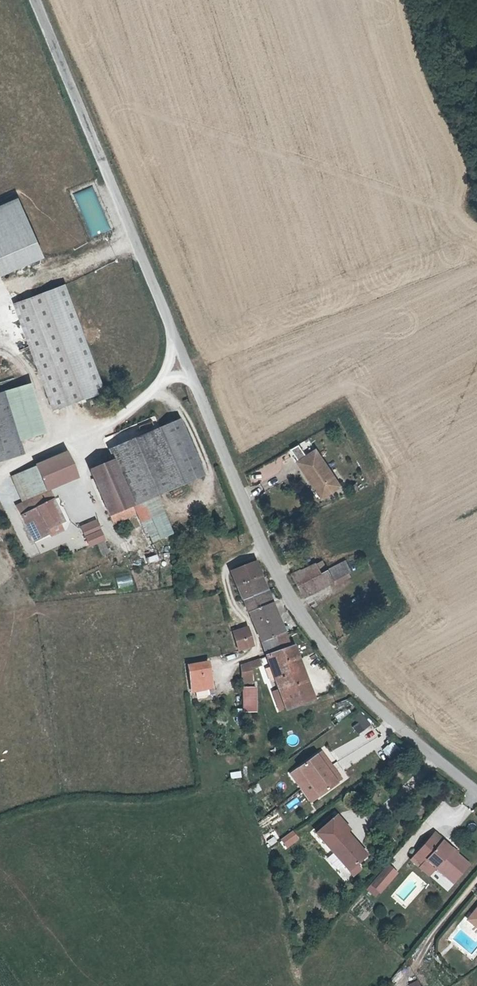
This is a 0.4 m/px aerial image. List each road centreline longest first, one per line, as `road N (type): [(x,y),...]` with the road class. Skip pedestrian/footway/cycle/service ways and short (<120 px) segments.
road 1 (unclassified): [(476,793),(364,700),(285,591),(33,0)]
road 2 (track): [(0,469),(107,420),(163,379),(181,355)]

